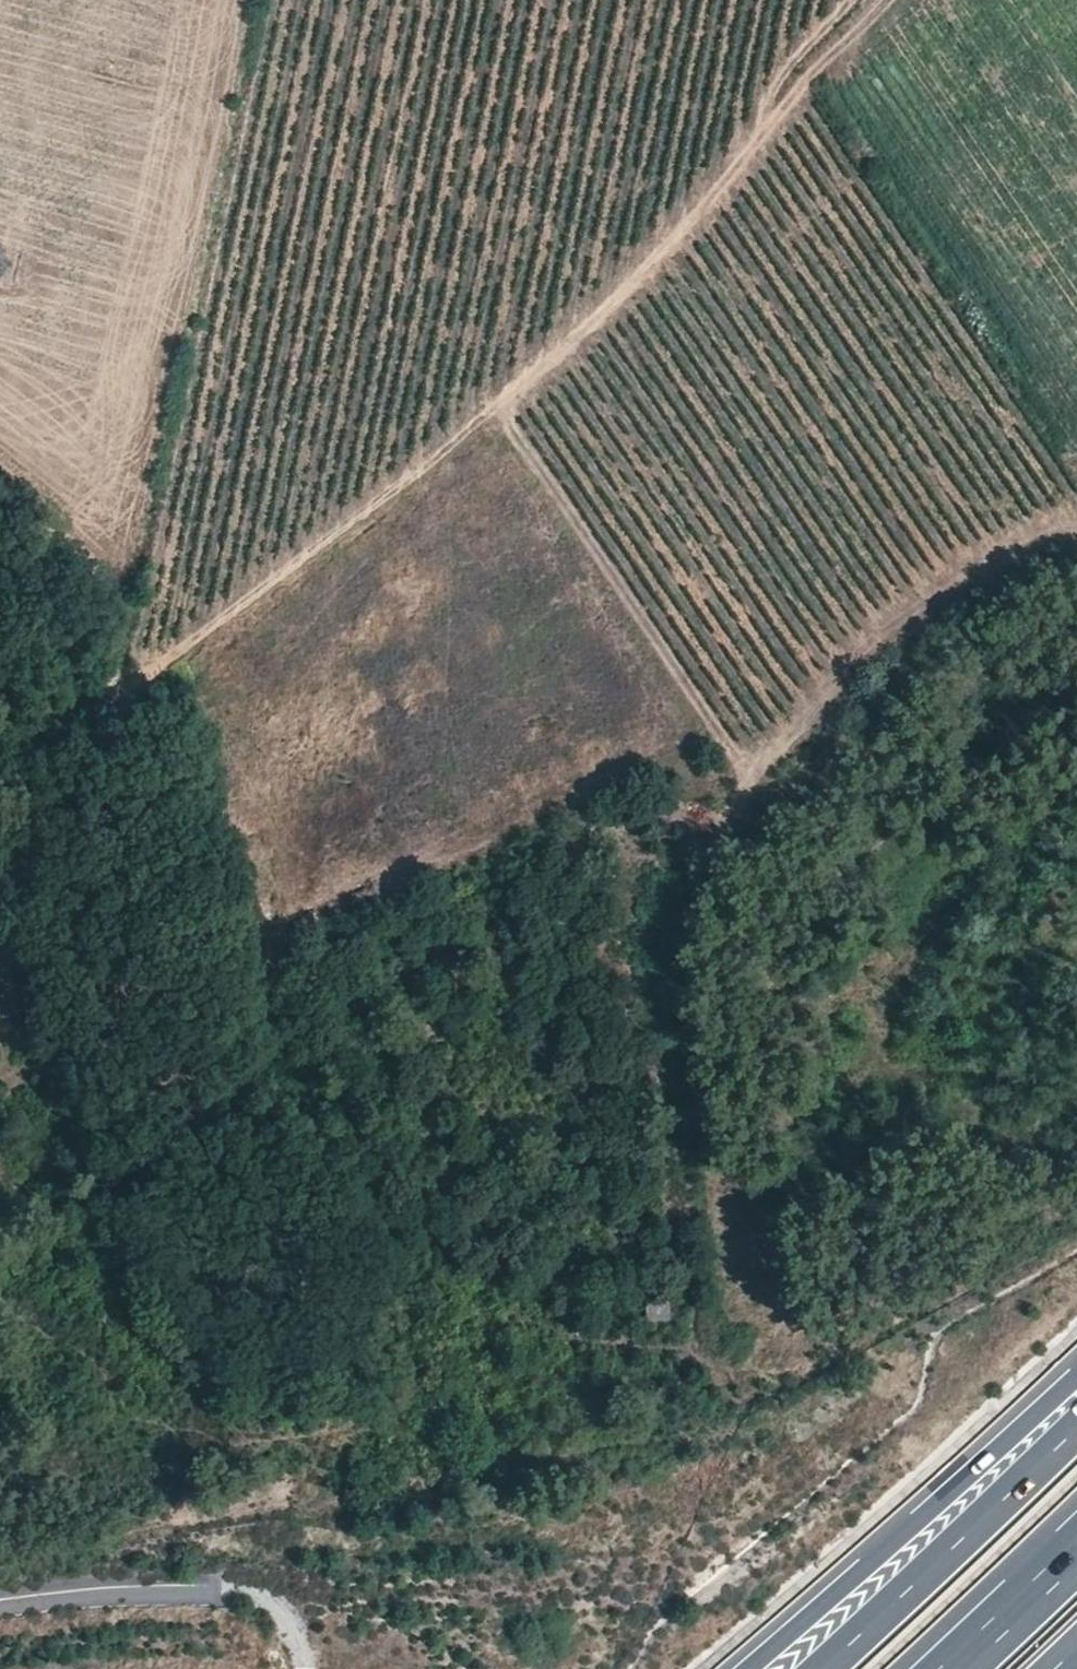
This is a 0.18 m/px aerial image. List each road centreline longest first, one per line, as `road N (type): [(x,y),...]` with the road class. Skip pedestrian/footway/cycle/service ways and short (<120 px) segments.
road 1 (track): [(886,0),(812,69),(574,337),(389,505),(144,680)]
road 2 (track): [(493,410),(728,752),(740,786),(727,815)]
road 3 (motorway): [(1076,1388),(746,1668)]
road 4 (motorway): [(1076,1427),(821,1668)]
road 5 (motorway): [(1076,1550),(952,1668)]

